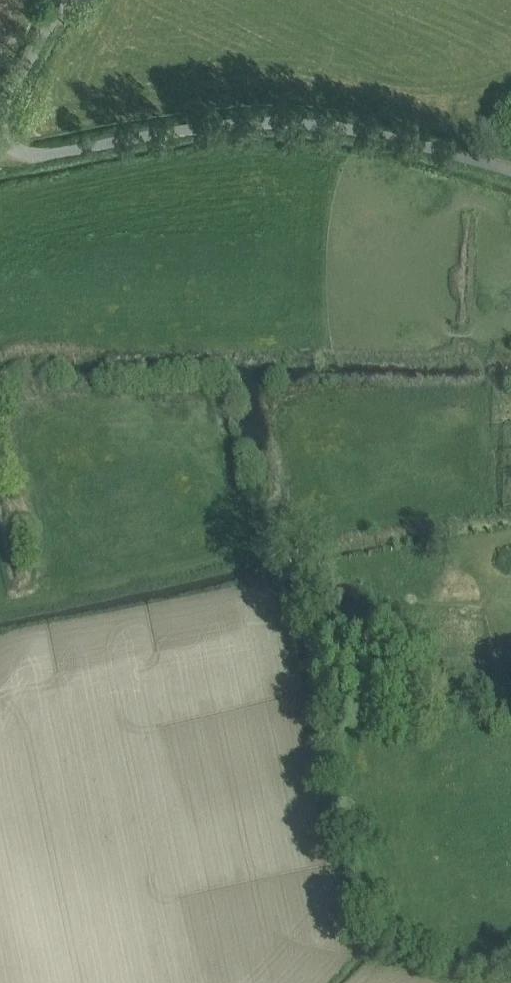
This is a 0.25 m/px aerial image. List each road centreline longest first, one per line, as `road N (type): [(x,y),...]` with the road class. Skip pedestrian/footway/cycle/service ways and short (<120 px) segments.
road 1 (unclassified): [(510,155),(332,105),(265,105),(32,154),(7,132),(16,87),(73,0)]

